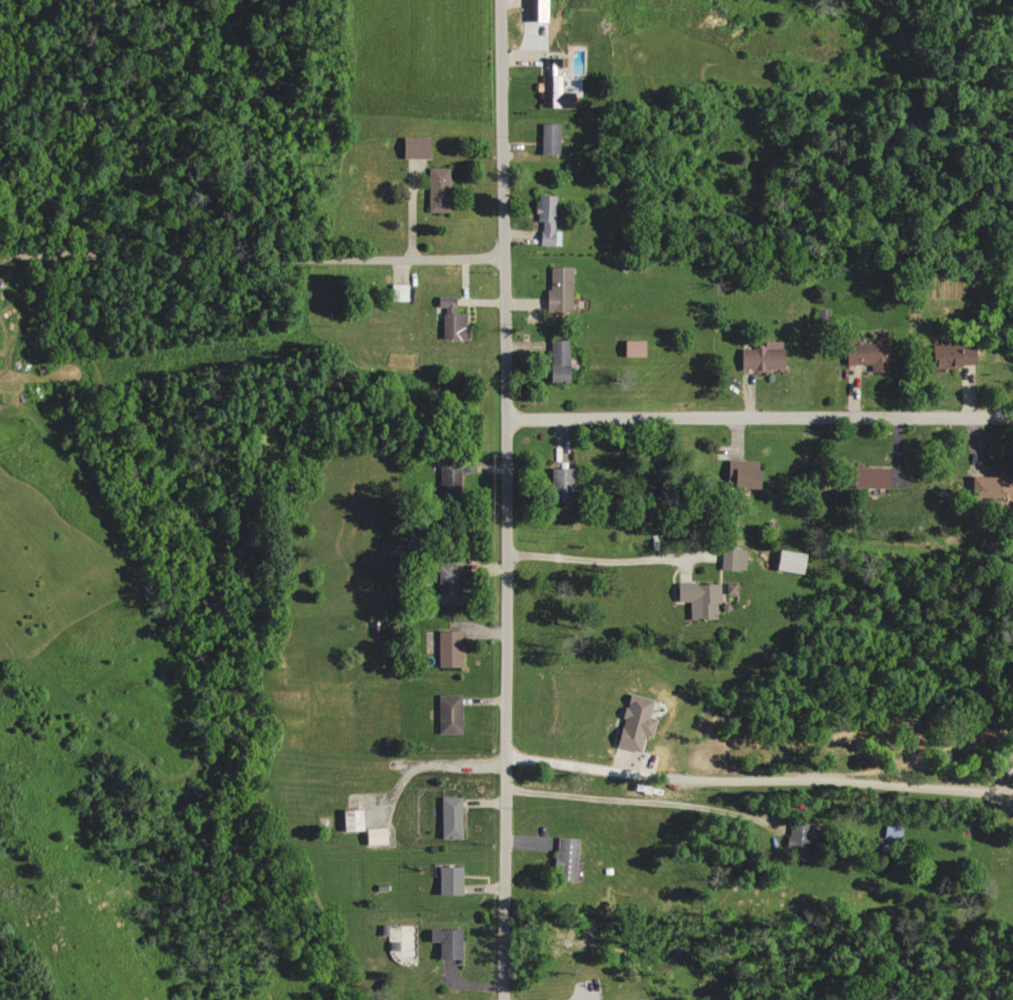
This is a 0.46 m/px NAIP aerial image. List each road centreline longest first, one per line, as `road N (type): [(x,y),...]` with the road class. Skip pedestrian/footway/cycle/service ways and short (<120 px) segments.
road 1 (residential): [(504,999),(503,0)]
road 2 (residential): [(505,416),(1012,419)]
road 3 (residential): [(502,255),(0,253)]

